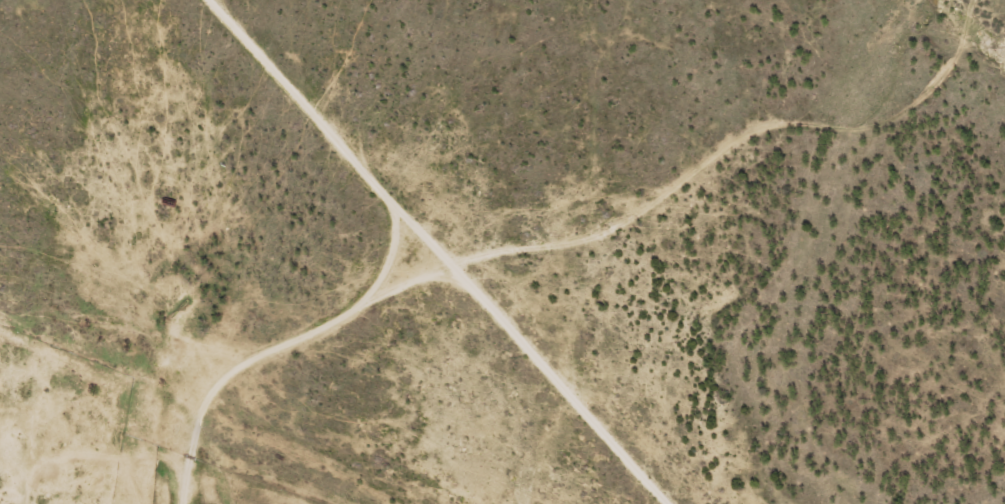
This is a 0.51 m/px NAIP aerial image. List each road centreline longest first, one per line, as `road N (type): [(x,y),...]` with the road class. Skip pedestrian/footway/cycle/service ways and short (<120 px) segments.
road 1 (track): [(0,295),(244,425),(329,360),(444,324),(765,178),(915,153),(1004,13)]
road 2 (track): [(586,503),(444,324),(152,0)]
road 3 (track): [(244,425),(294,456),(497,503)]

